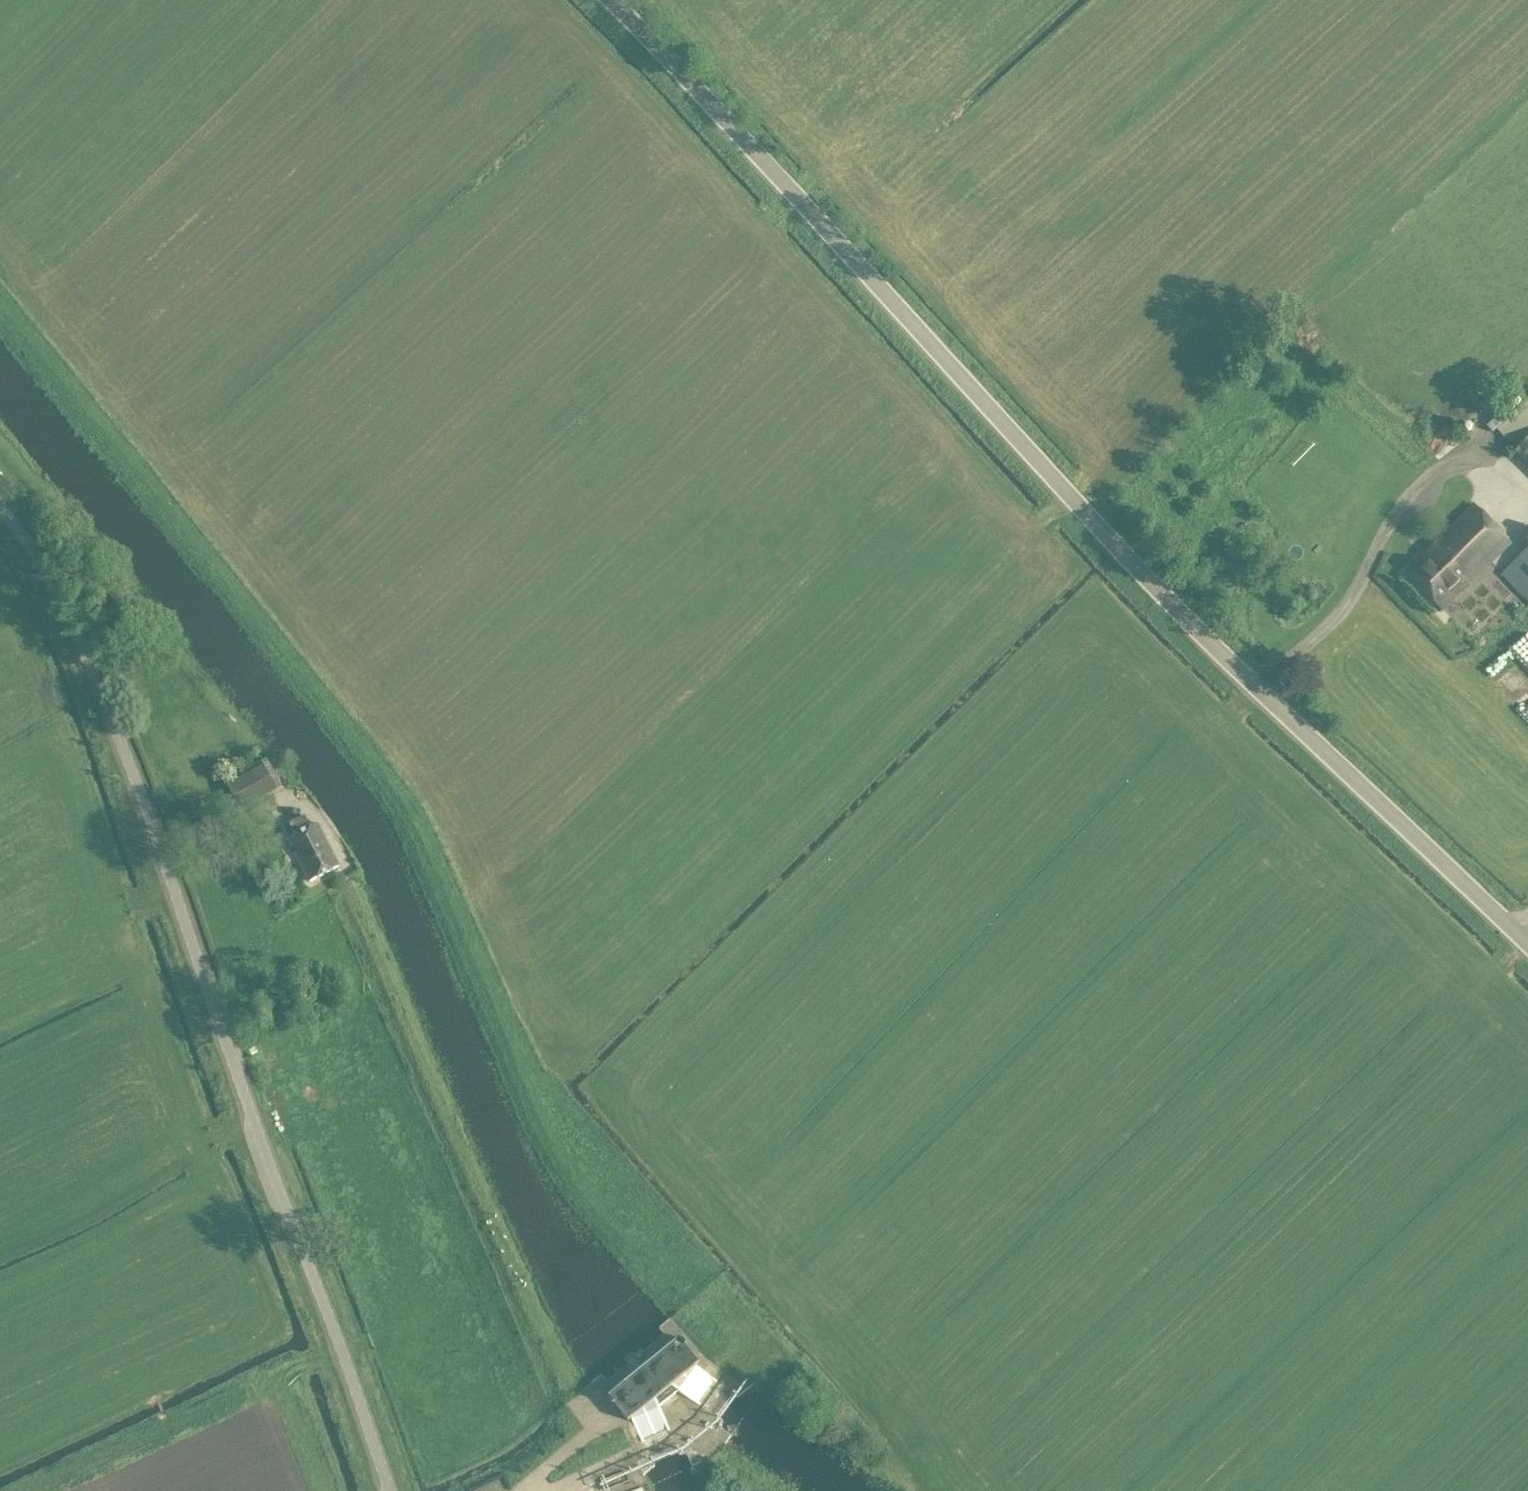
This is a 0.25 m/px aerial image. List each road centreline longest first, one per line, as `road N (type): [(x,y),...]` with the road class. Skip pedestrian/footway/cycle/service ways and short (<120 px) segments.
road 1 (tertiary): [(1527,944),(1250,681),(606,0)]
road 2 (unclassified): [(390,1490),(77,613),(30,516),(0,483)]

